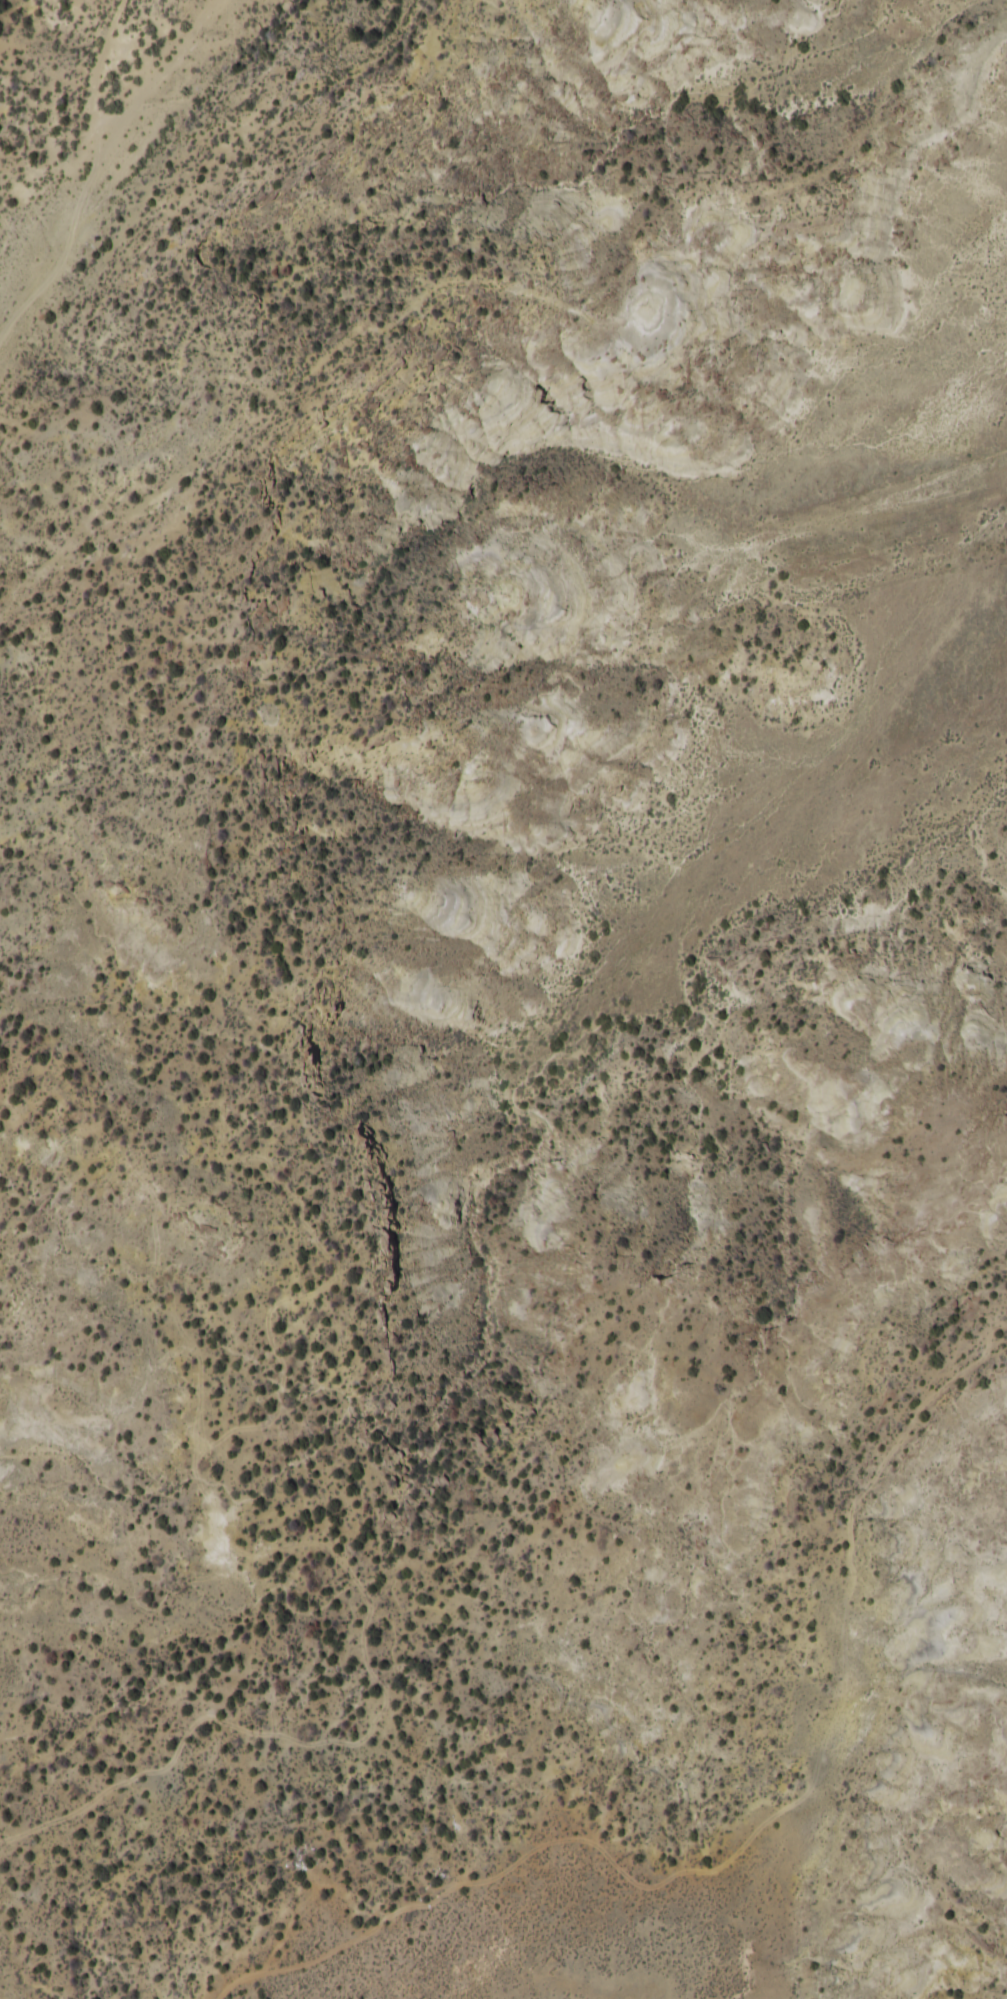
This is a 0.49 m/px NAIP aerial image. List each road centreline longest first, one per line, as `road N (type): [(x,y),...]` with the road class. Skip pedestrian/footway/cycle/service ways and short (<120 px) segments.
road 1 (track): [(0,341),(133,137),(252,0)]
road 2 (track): [(1006,562),(968,593),(890,708),(800,776)]

